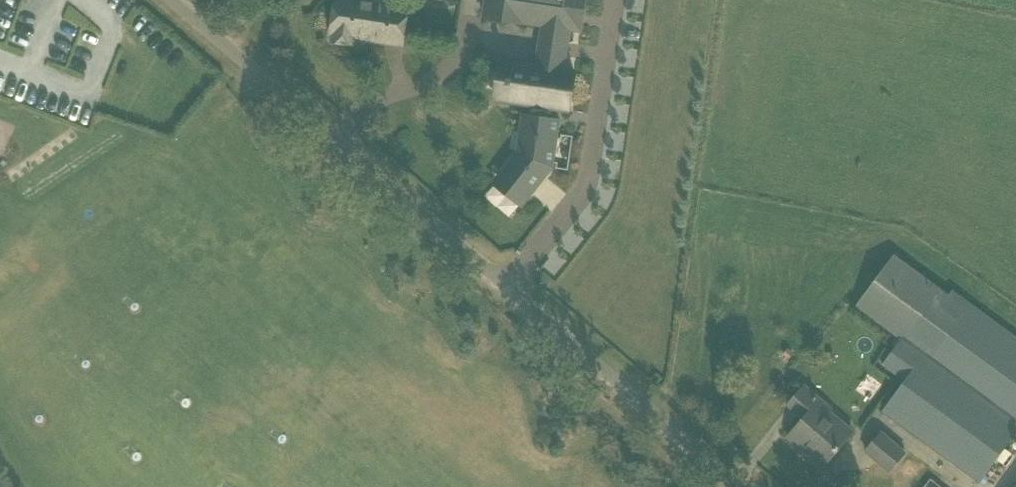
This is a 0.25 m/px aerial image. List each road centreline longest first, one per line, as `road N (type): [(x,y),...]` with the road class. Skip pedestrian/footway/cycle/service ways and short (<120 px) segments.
road 1 (unclassified): [(736,486),(168,0)]

